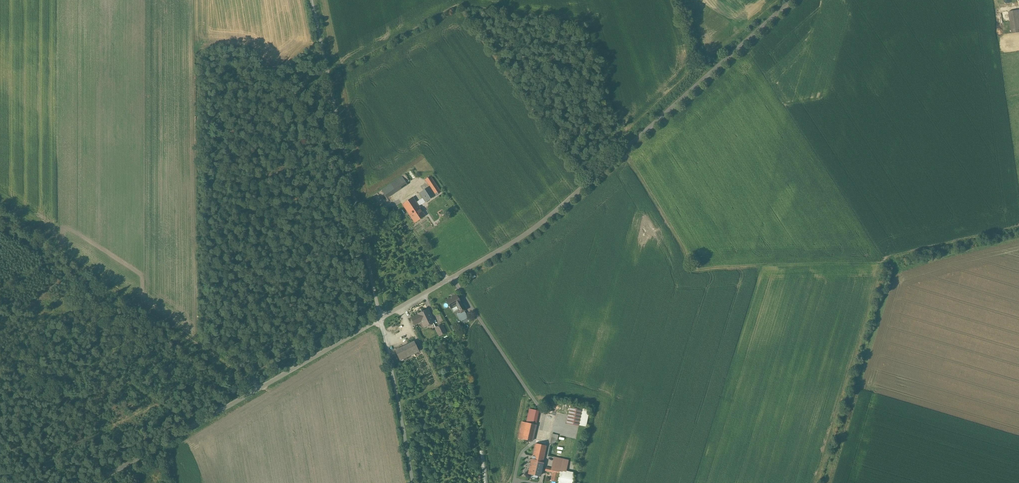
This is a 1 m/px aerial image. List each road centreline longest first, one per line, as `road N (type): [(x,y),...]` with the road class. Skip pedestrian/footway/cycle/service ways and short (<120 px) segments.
road 1 (unclassified): [(381,319),(554,214),(793,0)]
road 2 (unclassified): [(94,482),(381,319)]
road 3 (unclassified): [(312,0),(381,319)]
road 4 (track): [(261,387),(57,249)]
road 5 (track): [(621,154),(695,269),(762,266)]
road 6 (unclassified): [(381,319),(412,482)]

